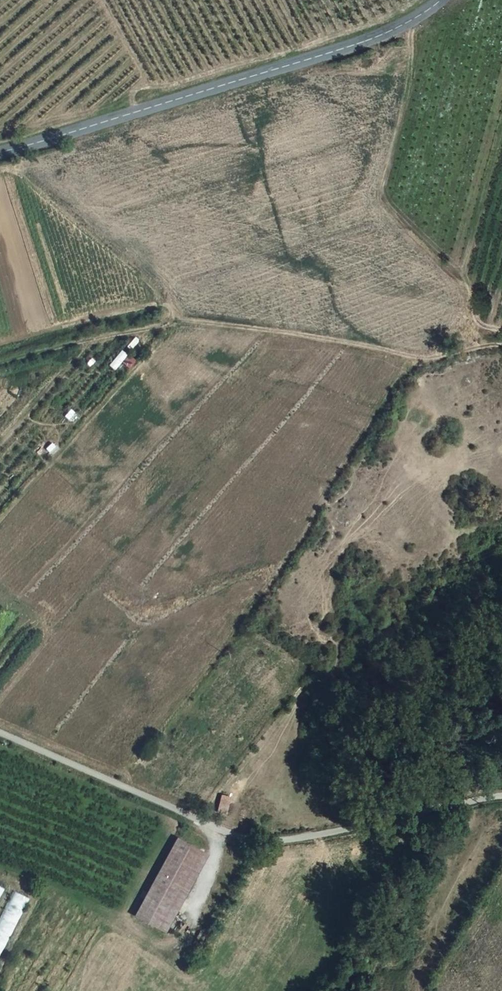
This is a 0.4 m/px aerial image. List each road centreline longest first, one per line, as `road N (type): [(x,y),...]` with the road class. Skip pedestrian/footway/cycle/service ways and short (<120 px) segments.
road 1 (unclassified): [(501,796),(285,842),(243,836),(0,732)]
road 2 (tertiary): [(440,0),(387,32),(0,152)]

